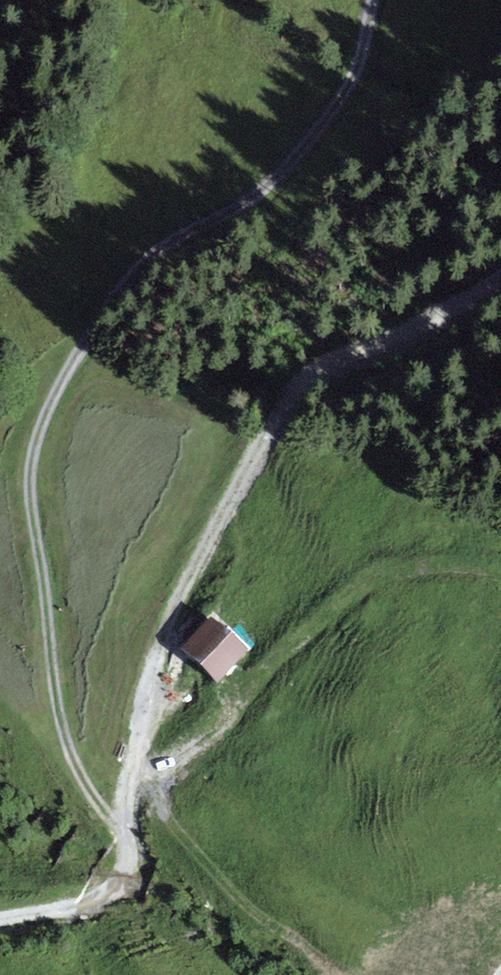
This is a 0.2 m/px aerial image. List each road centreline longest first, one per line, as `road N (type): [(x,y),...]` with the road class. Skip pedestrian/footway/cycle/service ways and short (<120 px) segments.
road 1 (track): [(0,918),(98,898),(127,864),(124,835),(93,797),(60,720),(31,500),(38,434),(84,346),(151,253),(261,190),(337,104),(360,61),(374,0)]
road 2 (track): [(124,835),(160,711),(166,631),(282,402),(328,361),(413,328),(500,275)]
road 3 (track): [(131,795),(201,753),(298,638),(365,579),(407,563),(500,571)]

